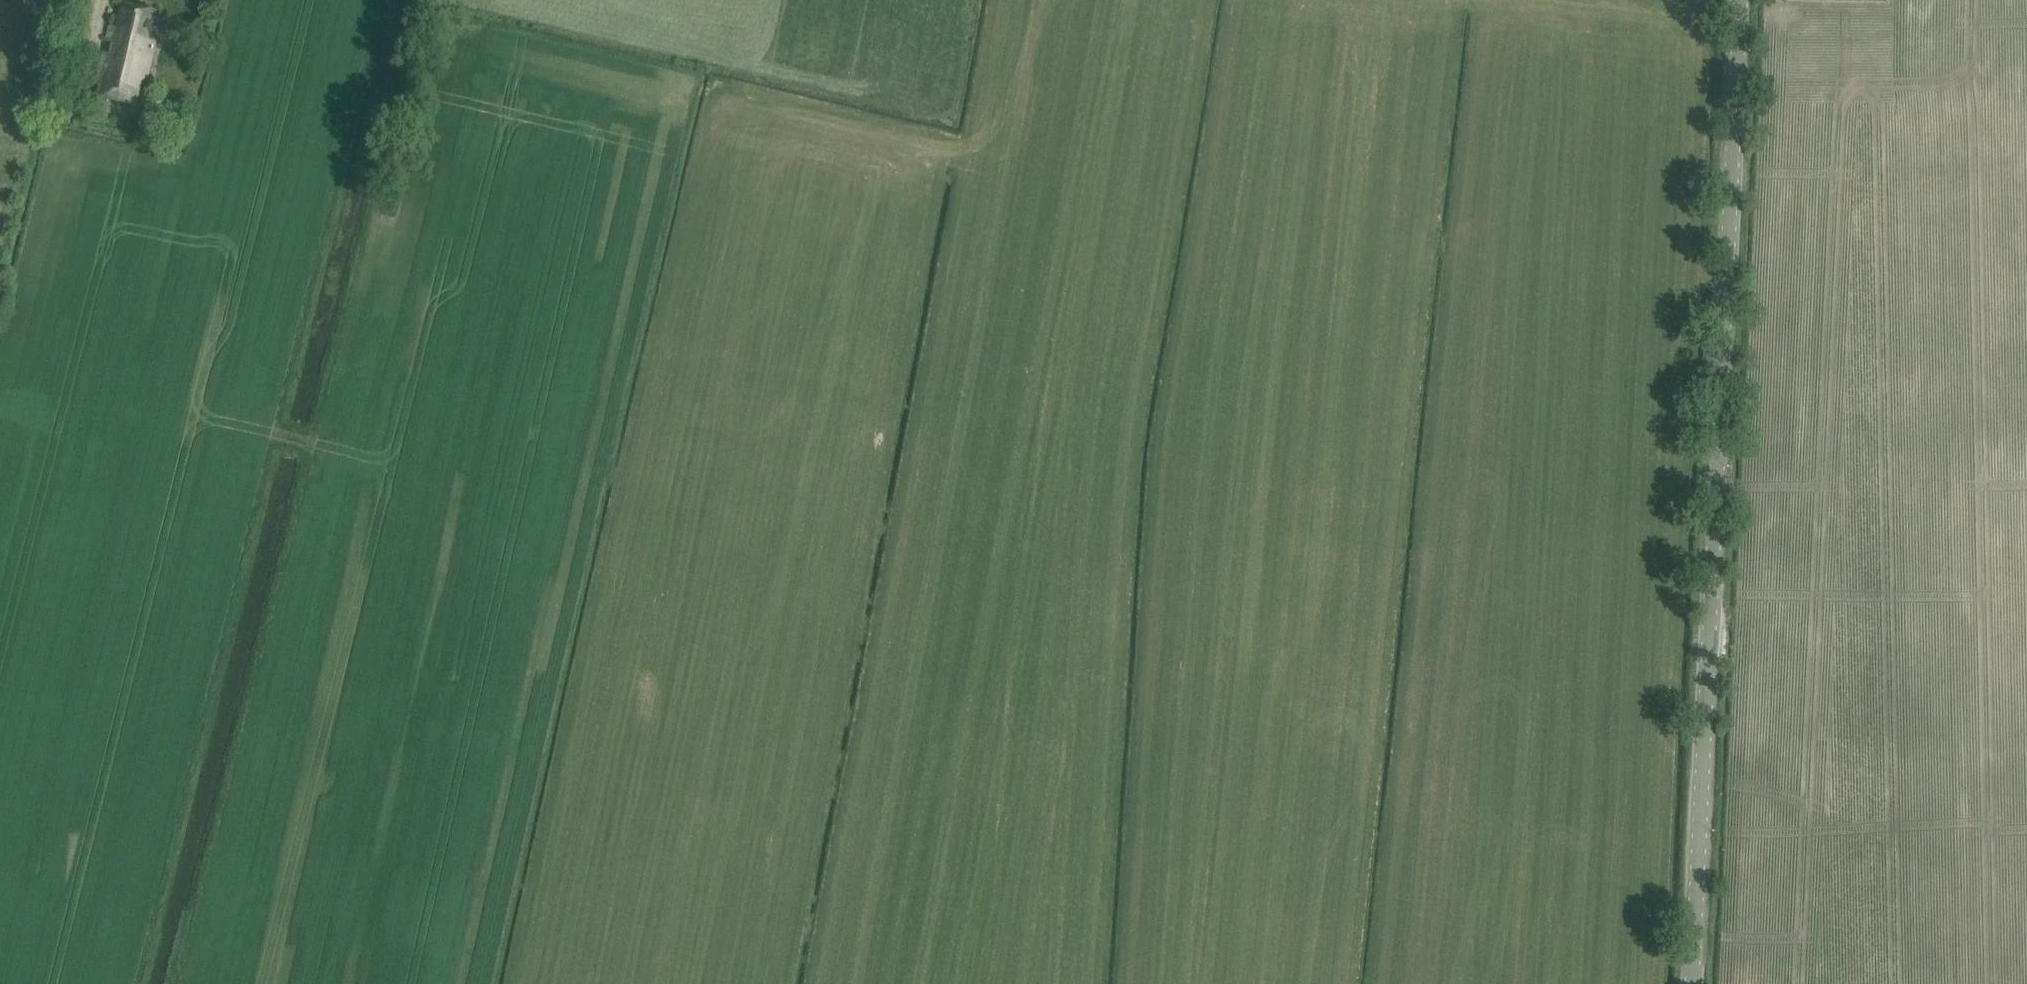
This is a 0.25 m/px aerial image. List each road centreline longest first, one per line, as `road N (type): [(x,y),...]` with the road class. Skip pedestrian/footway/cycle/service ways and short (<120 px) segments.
road 1 (tertiary): [(1692,983),(1741,0)]

